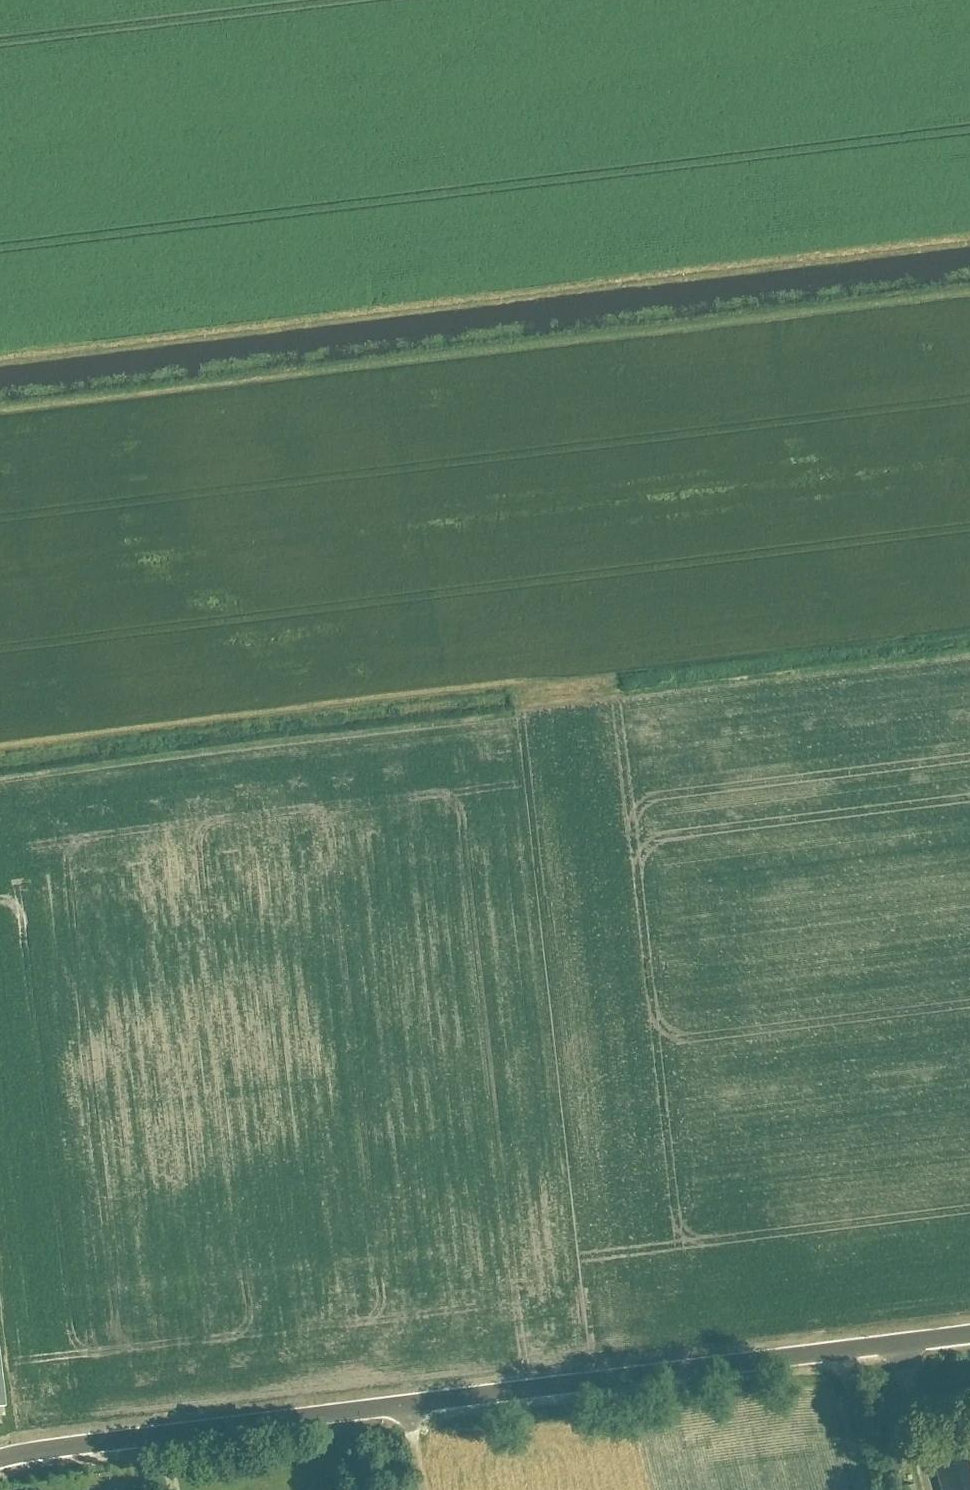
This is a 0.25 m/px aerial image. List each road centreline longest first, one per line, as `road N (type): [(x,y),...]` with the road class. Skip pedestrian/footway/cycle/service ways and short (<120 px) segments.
road 1 (unclassified): [(0,1460),(969,1334)]

